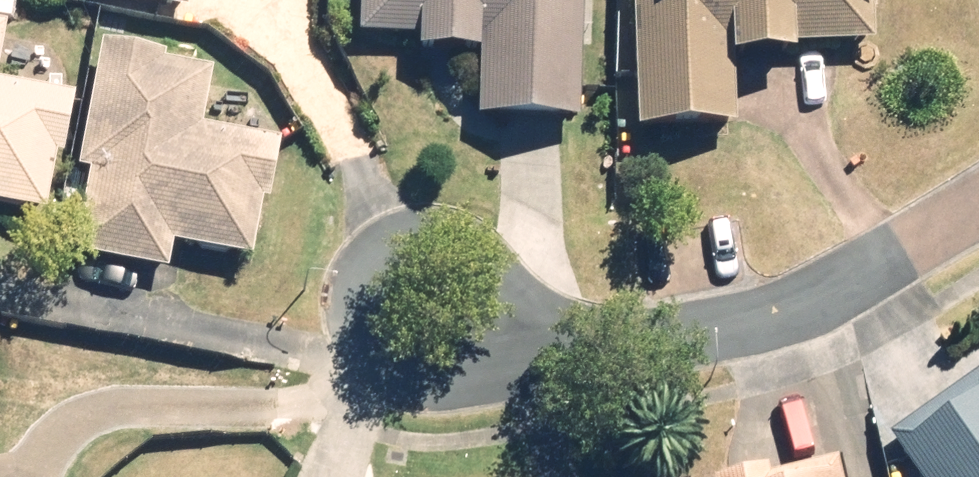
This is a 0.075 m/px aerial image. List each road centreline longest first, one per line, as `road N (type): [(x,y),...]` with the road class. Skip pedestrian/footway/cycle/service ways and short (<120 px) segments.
road 1 (residential): [(587,347),(497,388),(387,369),(359,333),(367,261),(434,223),(468,233),(514,290)]
road 2 (residential): [(978,209),(799,308),(711,334),(587,347)]

